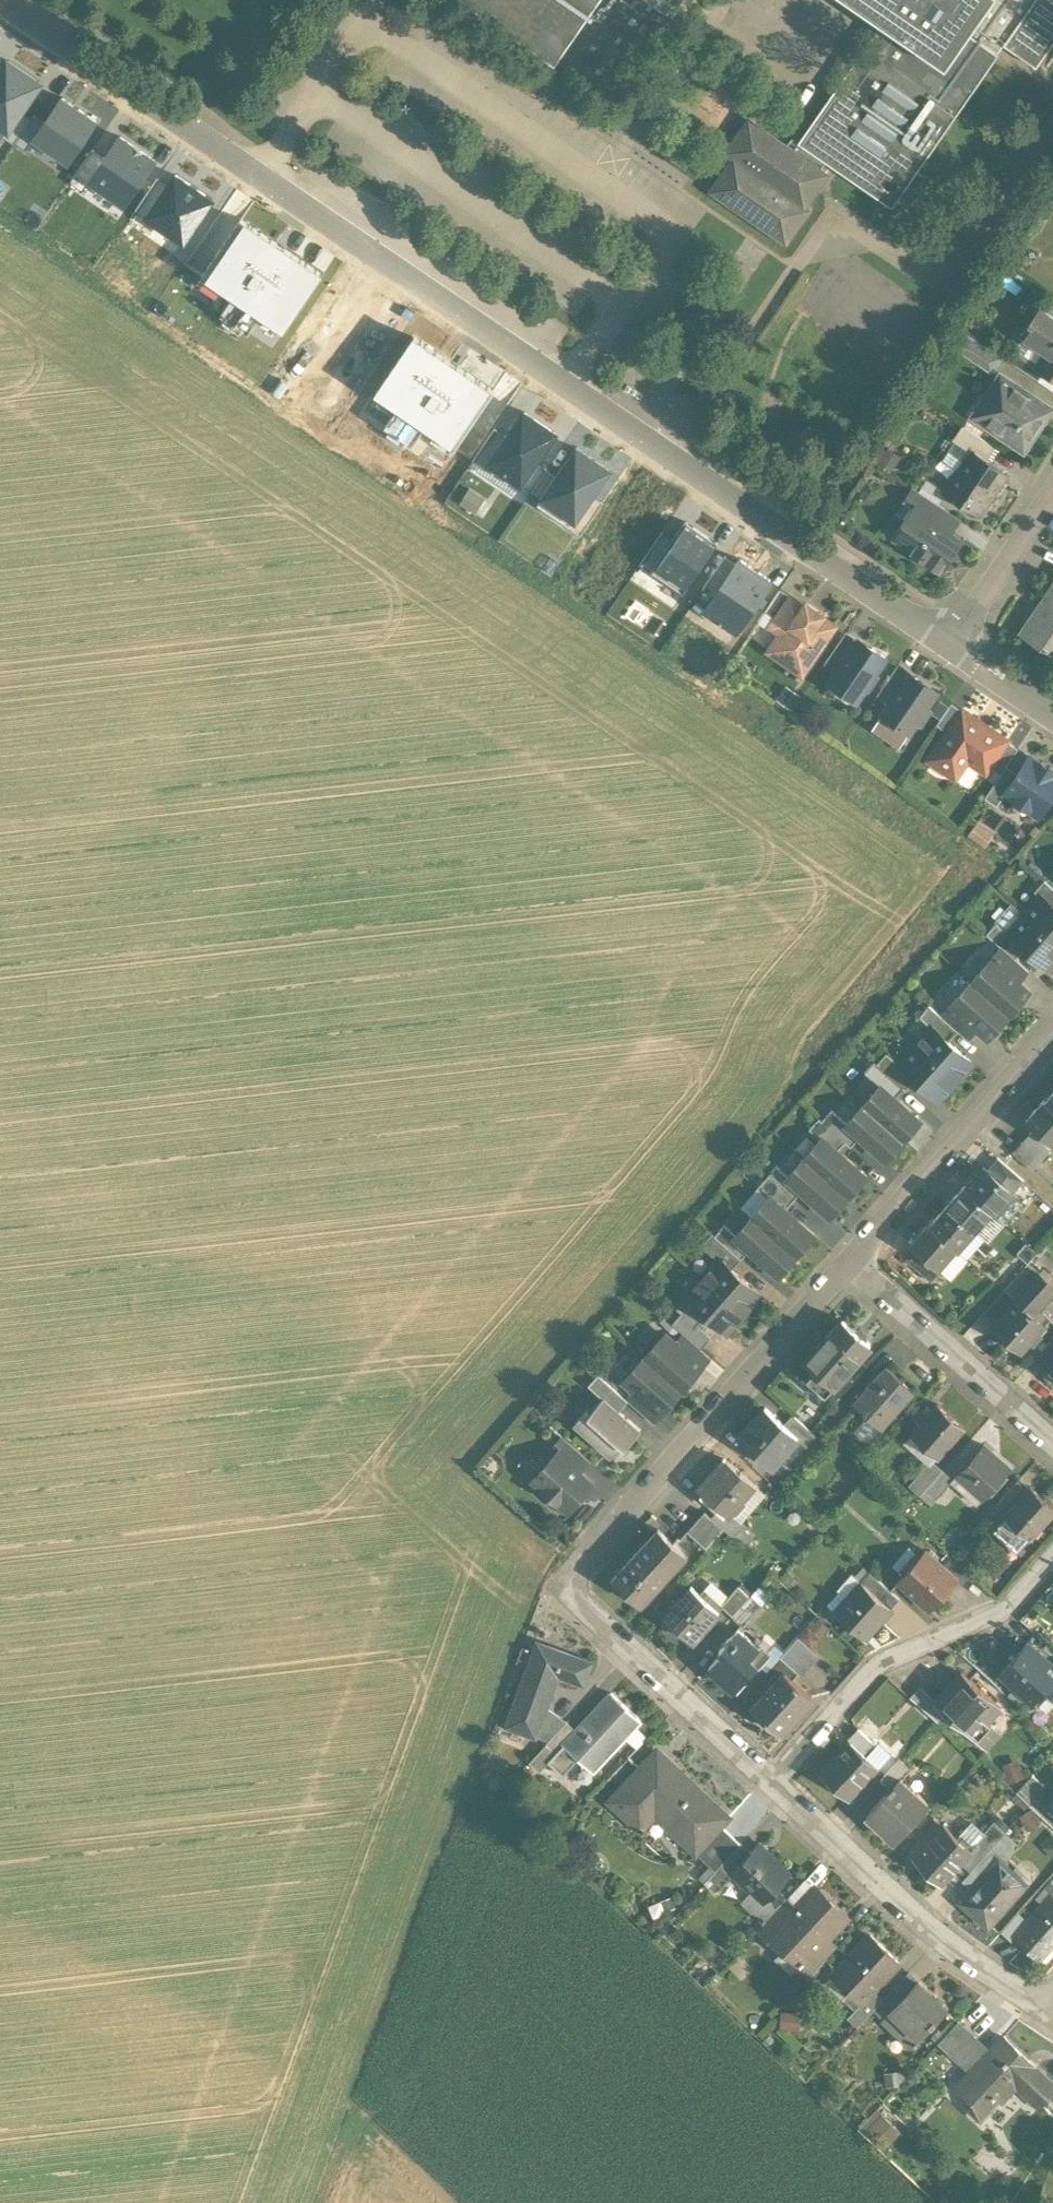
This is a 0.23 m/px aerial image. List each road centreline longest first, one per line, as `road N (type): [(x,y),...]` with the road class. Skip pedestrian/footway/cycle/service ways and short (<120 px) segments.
road 1 (residential): [(0,2),(950,646)]
road 2 (residential): [(850,1268),(577,1576),(575,1591),(589,1614),(773,1786)]
road 3 (residential): [(1052,1559),(1012,1606),(882,1665),(773,1786)]
road 4 (residential): [(773,1786),(972,1960),(1045,2005),(1052,1996)]
road 5 (residential): [(1052,1036),(850,1268)]
road 6 (residential): [(850,1268),(1052,1448)]
road 7 (residential): [(1052,492),(950,646)]
road 8 (residential): [(950,646),(1052,717)]

